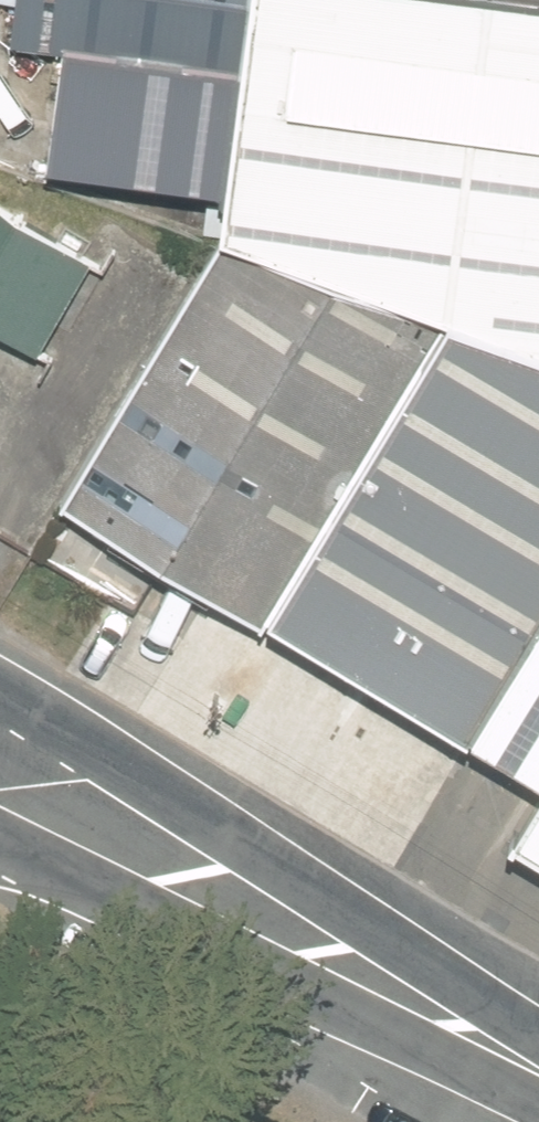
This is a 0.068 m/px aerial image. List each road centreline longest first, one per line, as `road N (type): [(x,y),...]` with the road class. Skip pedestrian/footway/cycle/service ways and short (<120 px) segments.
road 1 (unclassified): [(0,700),(538,1032)]
road 2 (unclassified): [(538,1110),(0,831)]

